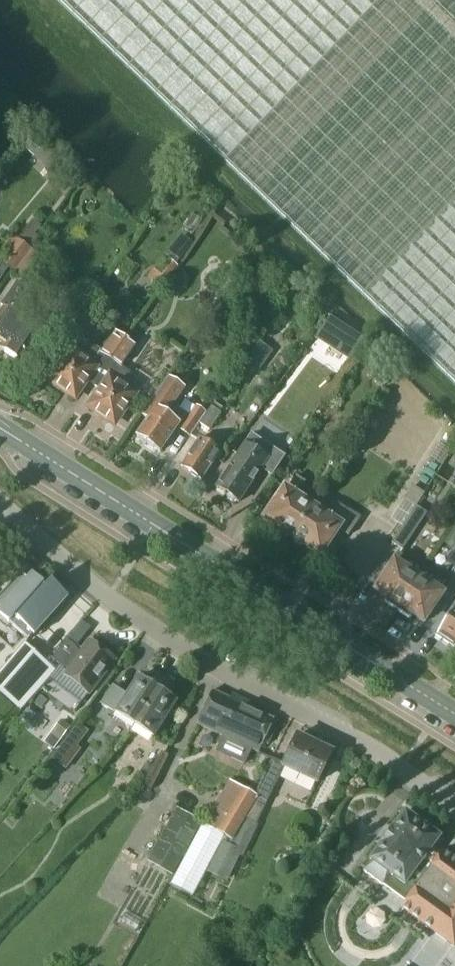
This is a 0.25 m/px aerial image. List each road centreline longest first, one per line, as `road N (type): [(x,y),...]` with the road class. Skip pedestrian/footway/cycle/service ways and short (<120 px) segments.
road 1 (residential): [(454,805),(110,598),(0,505)]
road 2 (tertiary): [(454,714),(0,429)]

